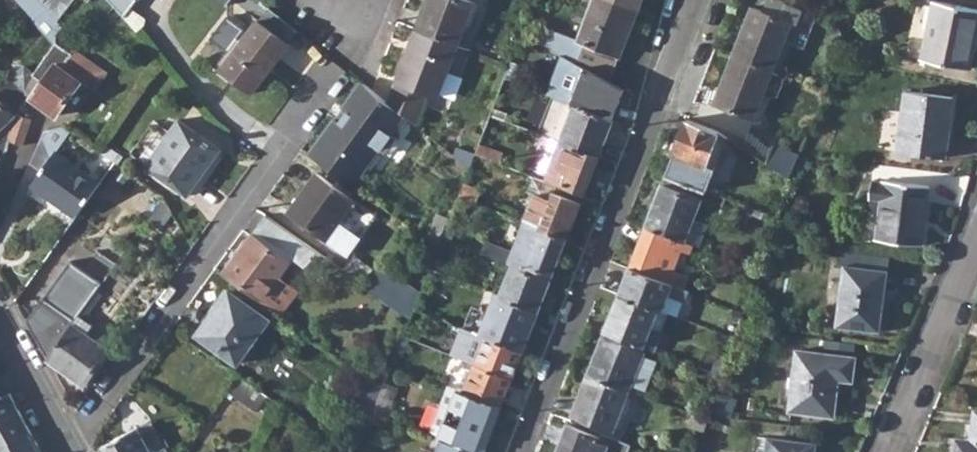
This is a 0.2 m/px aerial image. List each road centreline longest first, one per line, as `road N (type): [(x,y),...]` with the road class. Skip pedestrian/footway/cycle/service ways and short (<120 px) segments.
road 1 (residential): [(698,0),(523,451)]
road 2 (residential): [(67,443),(336,66)]
road 3 (residential): [(888,451),(976,242)]
road 4 (residential): [(0,326),(67,443)]

